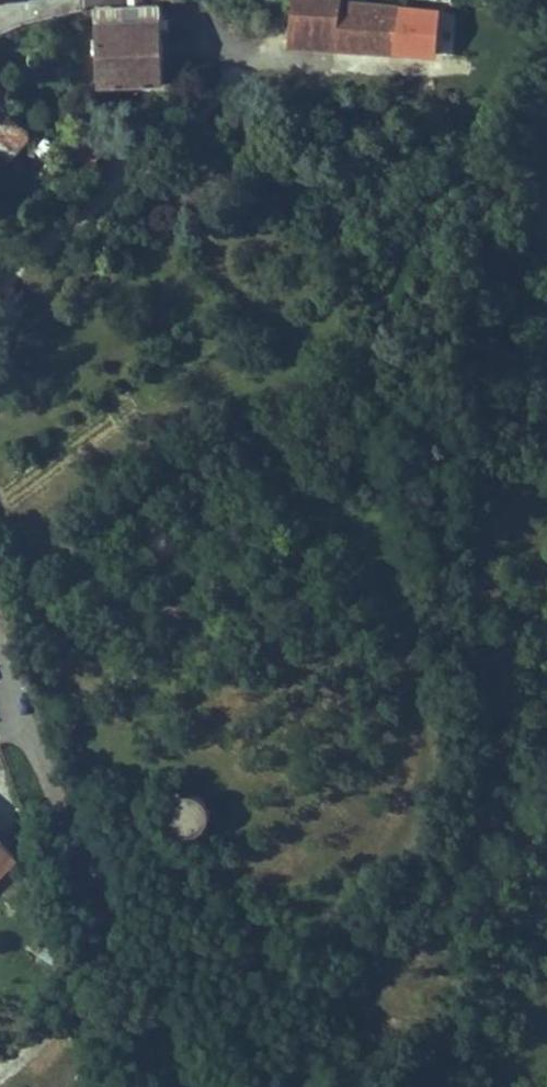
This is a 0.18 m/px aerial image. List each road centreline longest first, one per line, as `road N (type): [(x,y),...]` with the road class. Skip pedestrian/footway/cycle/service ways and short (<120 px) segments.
road 1 (residential): [(0,660),(104,941)]

